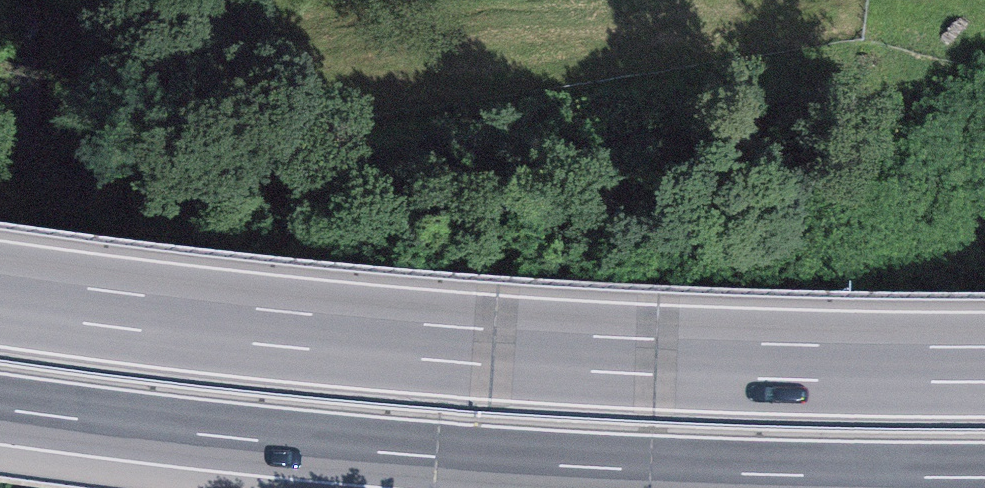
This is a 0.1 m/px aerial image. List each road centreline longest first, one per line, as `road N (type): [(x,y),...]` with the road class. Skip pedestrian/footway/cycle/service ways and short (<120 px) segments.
road 1 (motorway): [(984,364),(490,348),(0,294)]
road 2 (motorway): [(0,408),(449,458),(984,478)]

